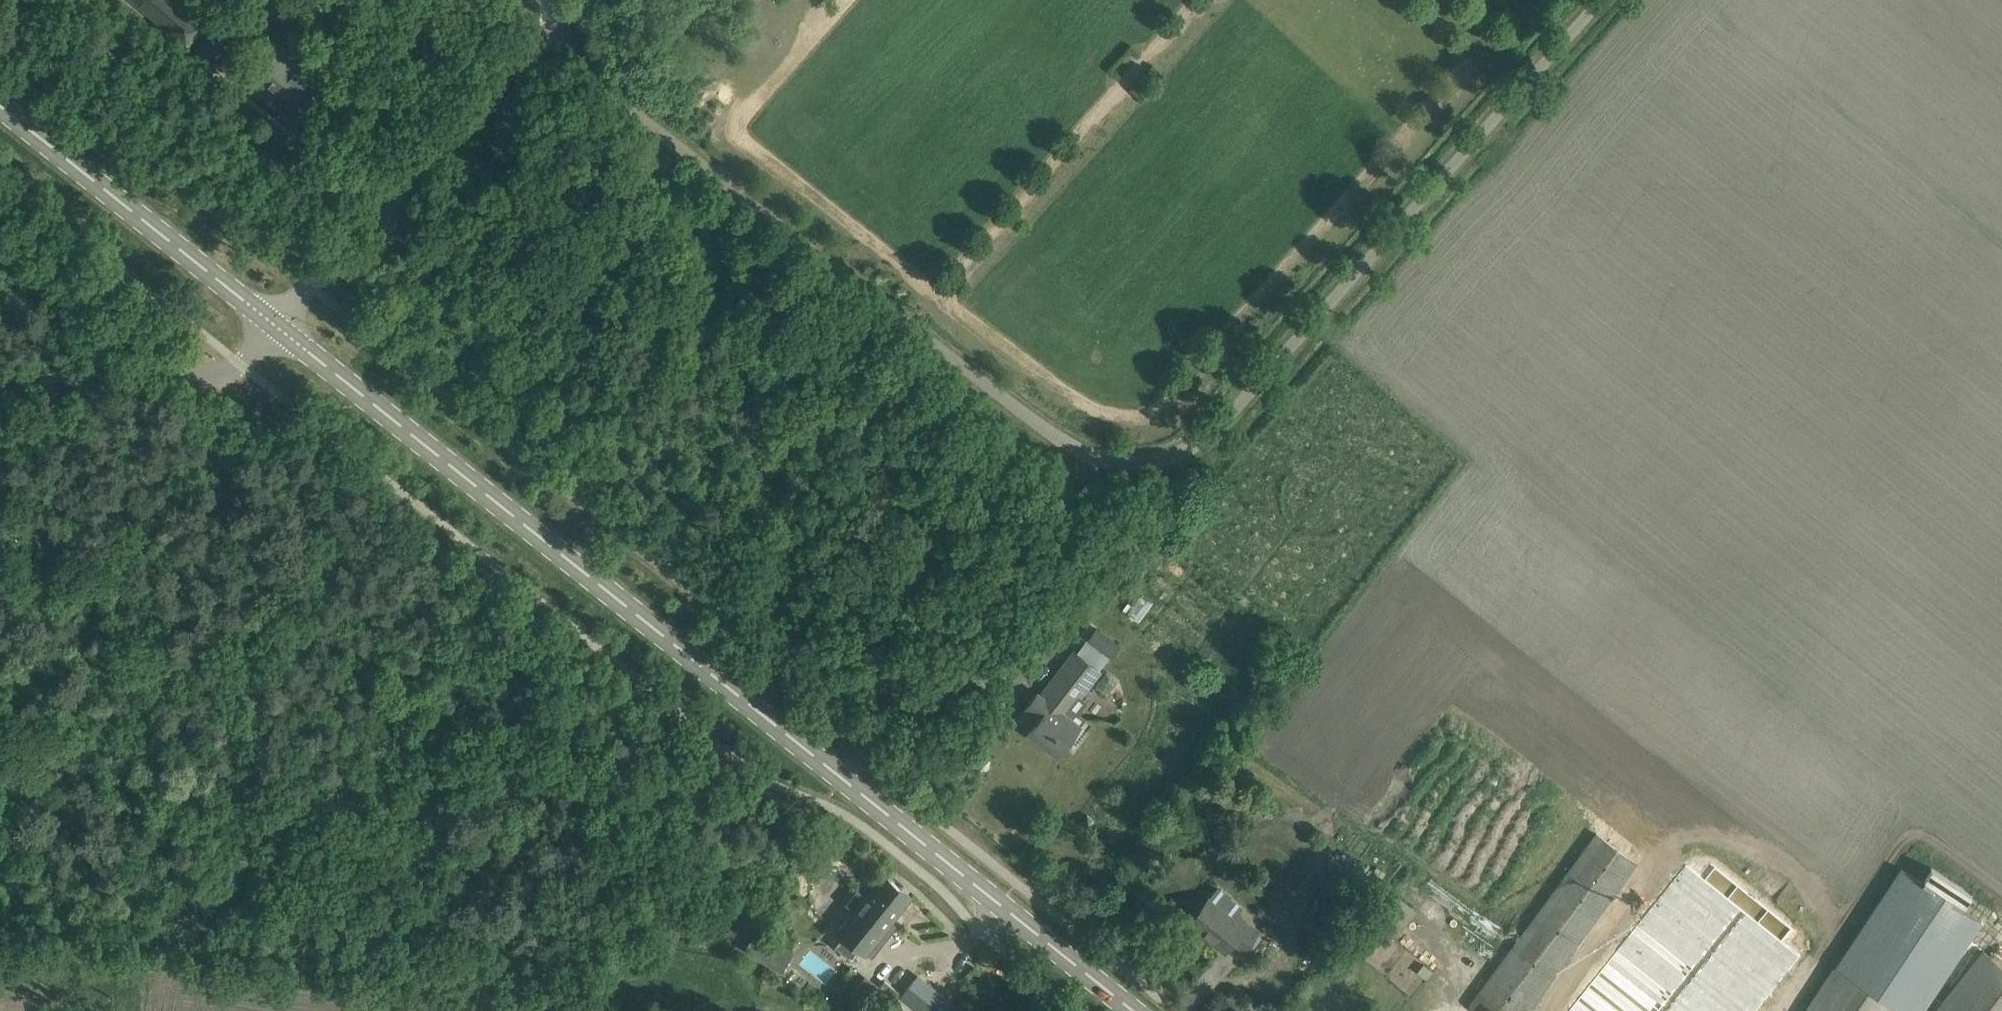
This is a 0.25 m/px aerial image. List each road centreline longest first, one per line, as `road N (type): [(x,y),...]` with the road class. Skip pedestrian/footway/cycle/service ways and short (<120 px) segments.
road 1 (unclassified): [(1598,0),(1229,418),(1196,445),(1113,462),(1059,439),(540,32)]
road 2 (tertiary): [(1131,1010),(279,327)]
road 3 (unclassified): [(279,327),(540,32)]
road 4 (tertiary): [(279,327),(0,107)]
road 5 (unclassified): [(0,384),(134,366),(199,374),(245,361),(279,327)]

